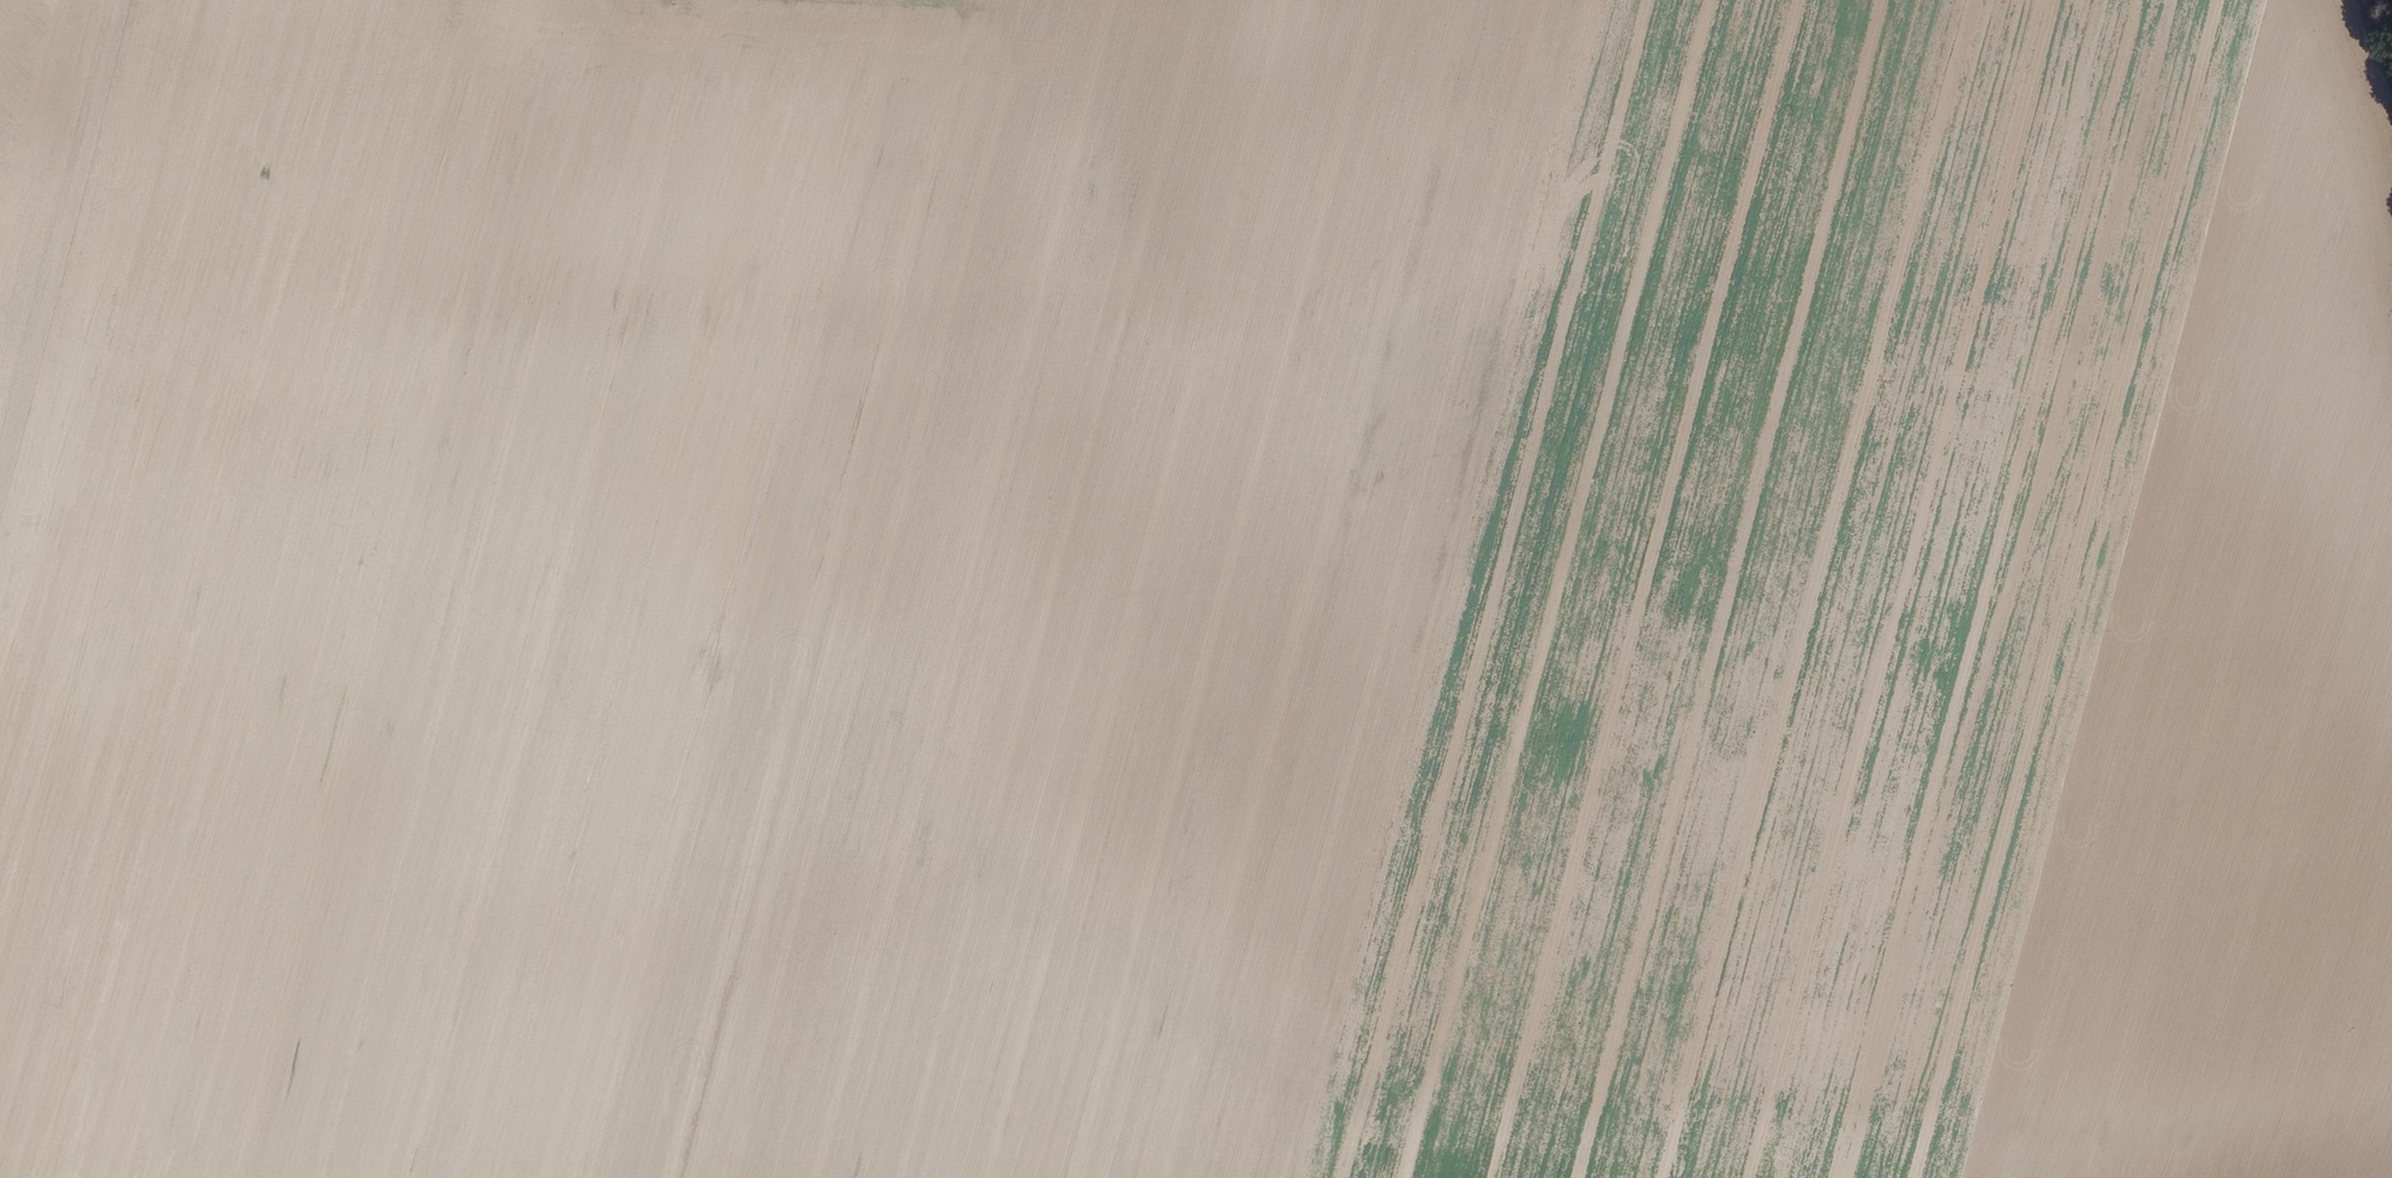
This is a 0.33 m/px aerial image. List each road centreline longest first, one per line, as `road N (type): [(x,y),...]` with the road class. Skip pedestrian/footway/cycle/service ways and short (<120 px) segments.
road 1 (track): [(0,478),(29,333),(133,0)]

